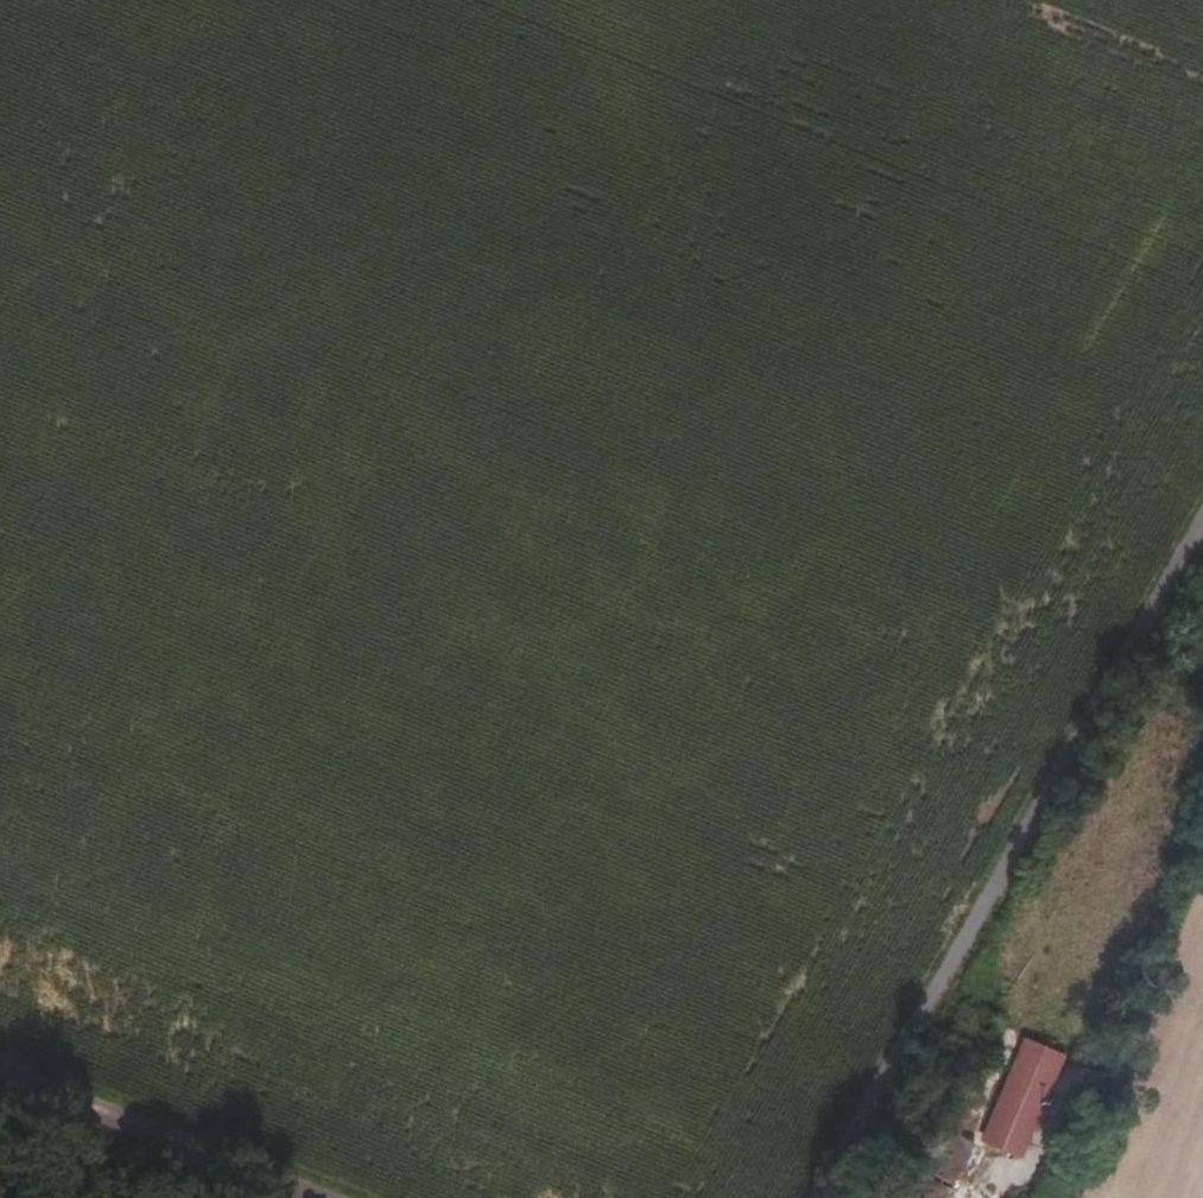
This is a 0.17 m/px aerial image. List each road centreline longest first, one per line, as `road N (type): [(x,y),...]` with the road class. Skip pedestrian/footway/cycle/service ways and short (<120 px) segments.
road 1 (track): [(815,1197),(1202,528)]
road 2 (track): [(0,1075),(304,1197)]

